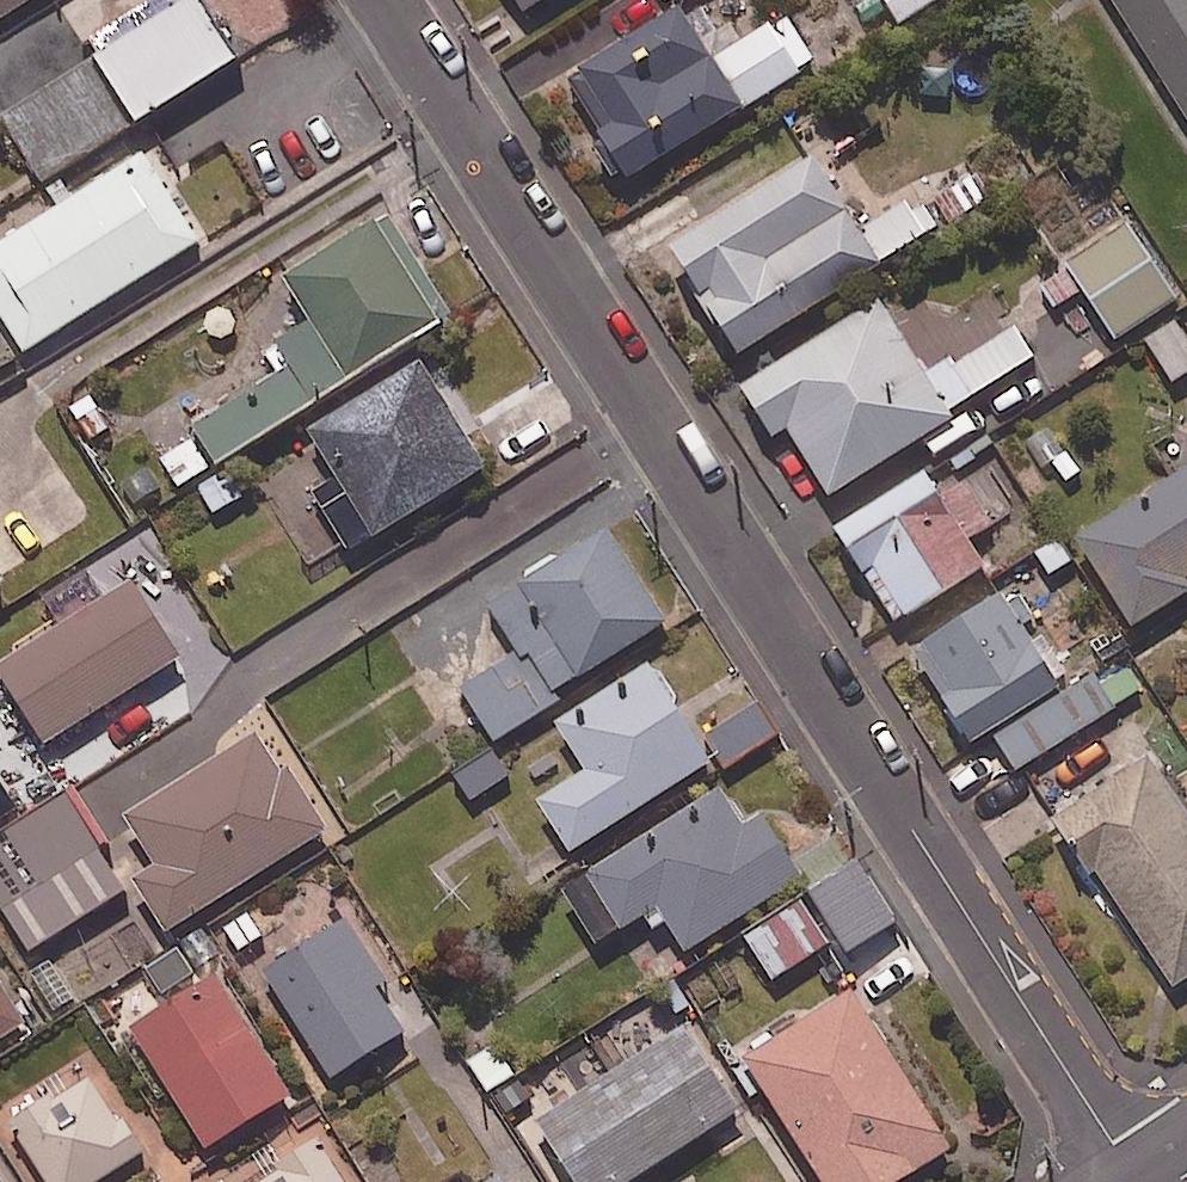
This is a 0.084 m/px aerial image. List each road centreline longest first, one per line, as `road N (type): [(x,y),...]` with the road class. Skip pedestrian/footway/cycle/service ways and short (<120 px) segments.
road 1 (residential): [(1139,1181),(387,0)]

